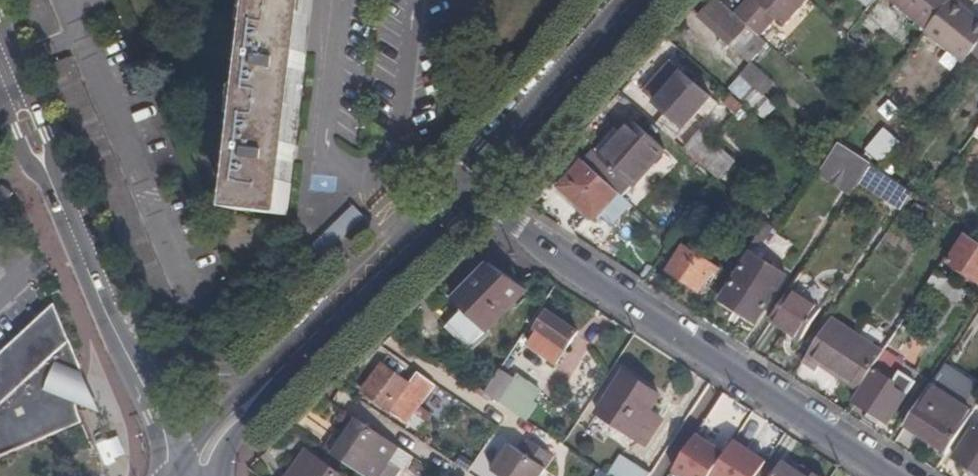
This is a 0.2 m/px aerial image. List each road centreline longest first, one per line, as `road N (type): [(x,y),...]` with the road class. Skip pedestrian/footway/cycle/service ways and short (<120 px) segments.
road 1 (residential): [(901,475),(465,187)]
road 2 (residential): [(129,365),(0,55)]
road 3 (tertiary): [(287,370),(465,187)]
road 4 (tertiary): [(465,187),(635,0)]
road 5 (tertiary): [(287,370),(129,365)]
road 6 (tertiary): [(207,475),(225,433),(287,370)]
road 7 (residential): [(173,475),(158,417),(129,365)]

